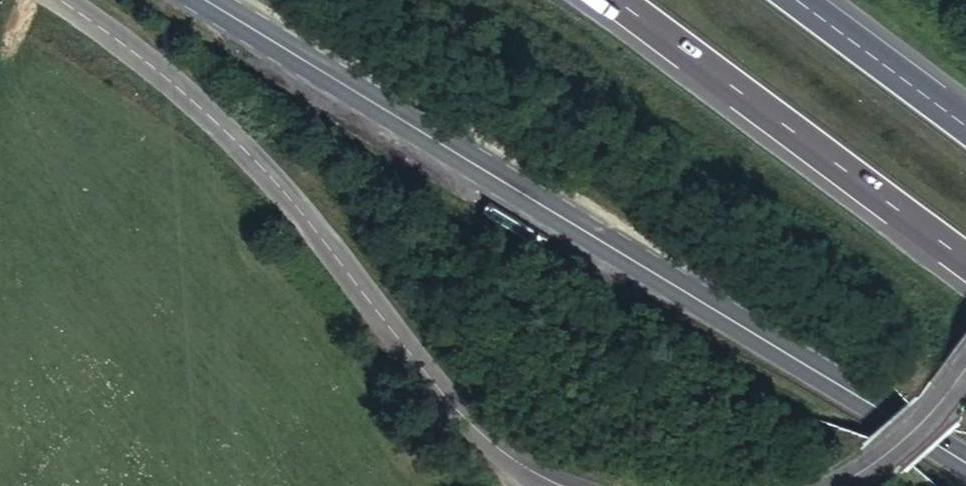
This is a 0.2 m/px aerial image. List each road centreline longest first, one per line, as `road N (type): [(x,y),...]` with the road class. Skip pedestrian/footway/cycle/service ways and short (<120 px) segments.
road 1 (secondary): [(205,0),(965,466)]
road 2 (unclassified): [(580,485),(494,445),(271,153),(57,0)]
road 3 (motorway): [(617,0),(965,260)]
road 4 (motorway): [(965,122),(804,0)]
road 5 (unclassified): [(845,480),(965,365)]

